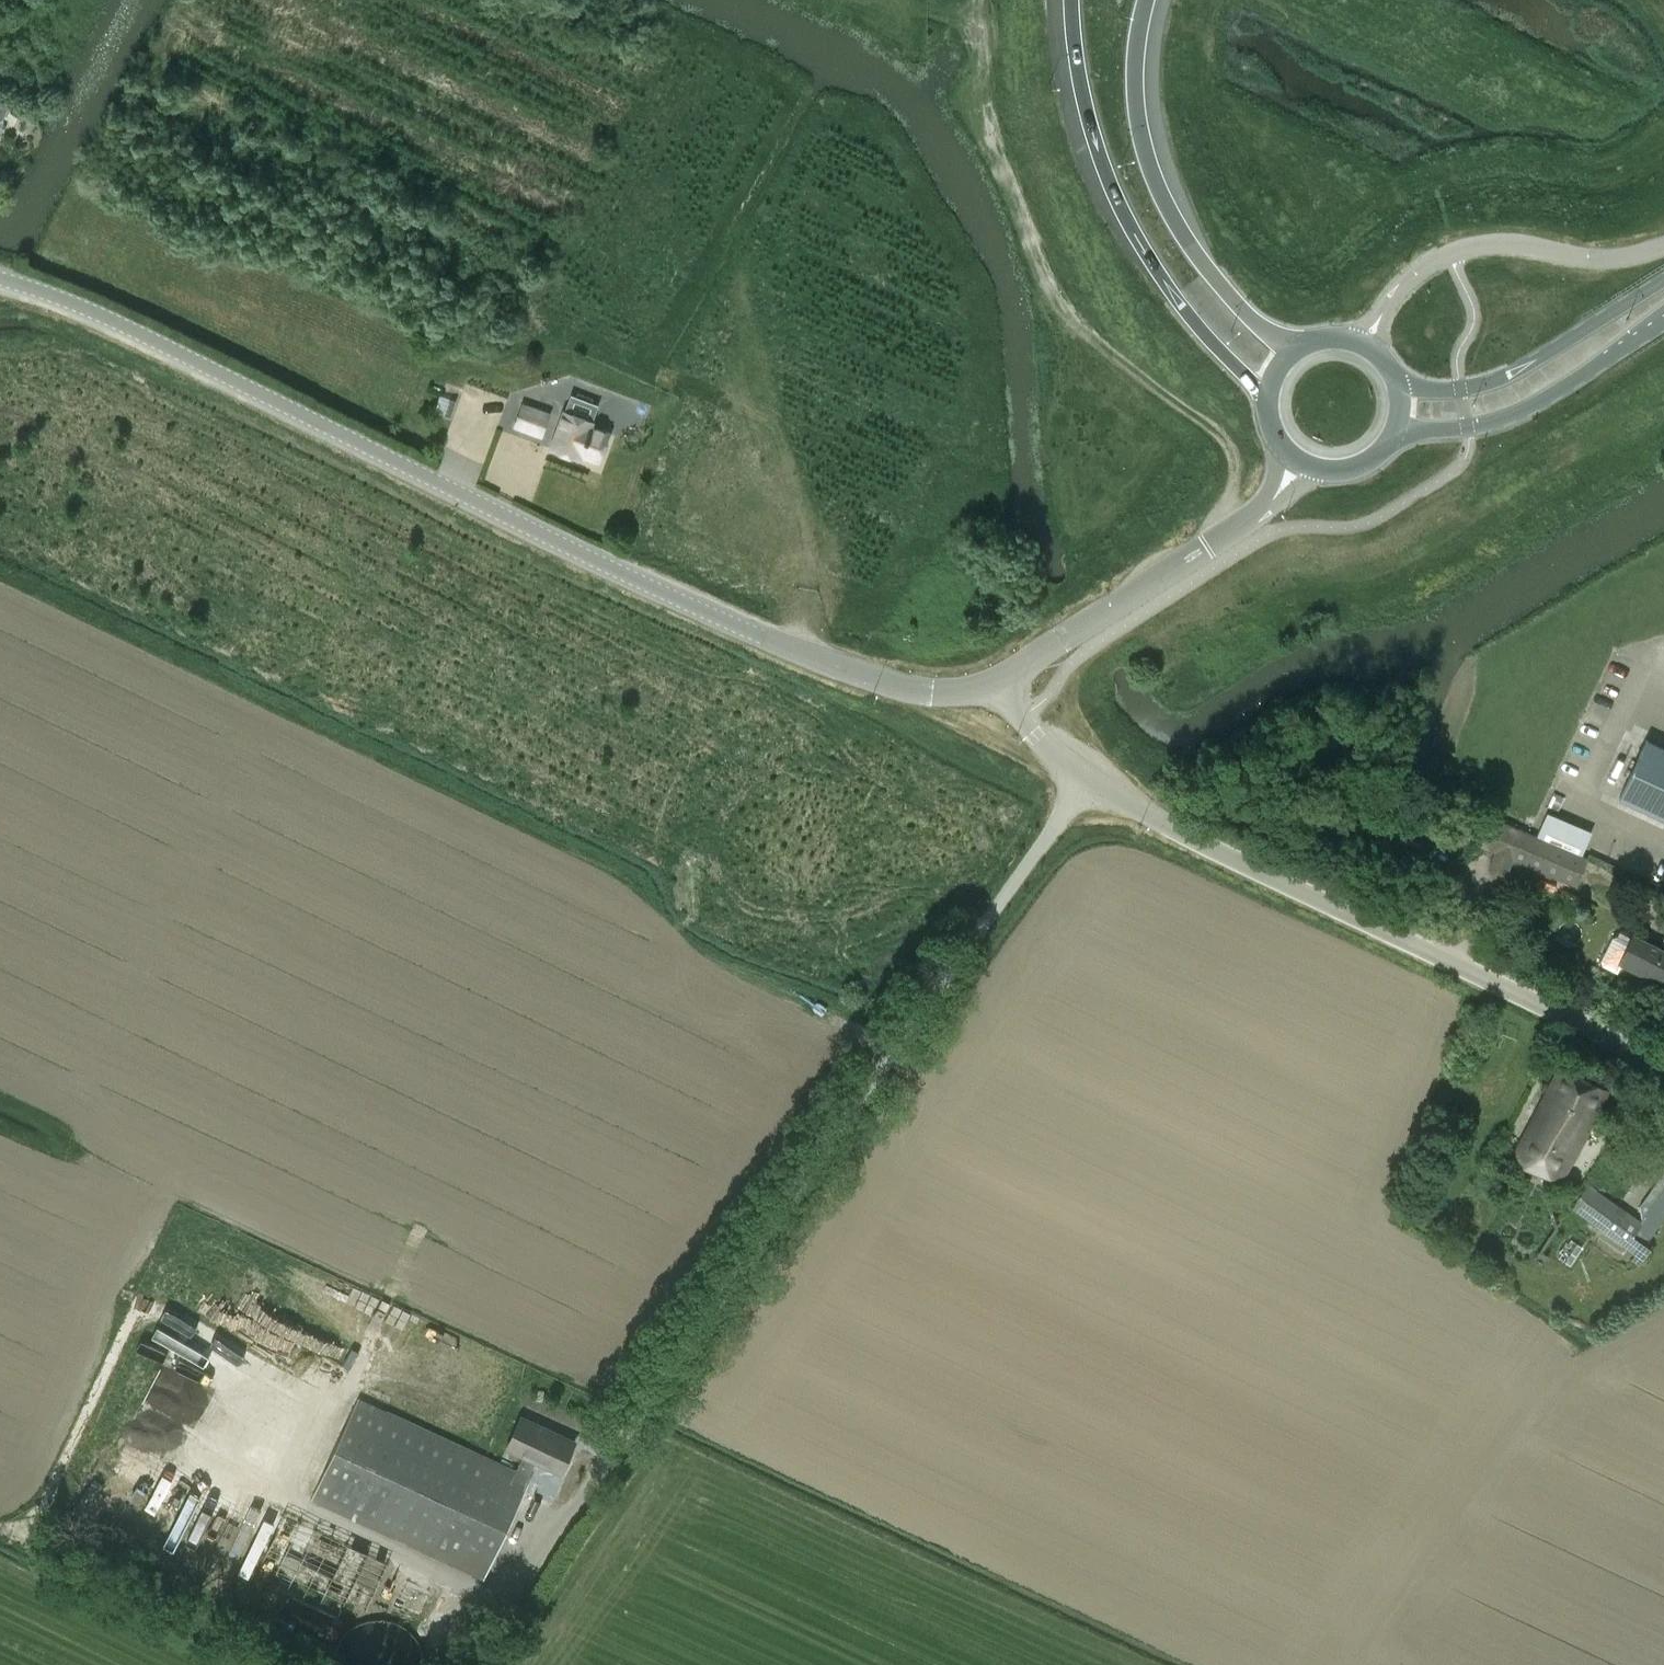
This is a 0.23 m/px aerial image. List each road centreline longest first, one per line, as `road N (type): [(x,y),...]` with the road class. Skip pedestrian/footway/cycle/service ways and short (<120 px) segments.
road 1 (unclassified): [(0,270),(872,682),(955,694),(1001,682)]
road 2 (unclassified): [(617,1464),(1017,881),(1096,785)]
road 3 (unclassified): [(1663,1066),(1160,829),(1096,785)]
road 4 (motorway): [(1072,0),(1084,99),(1119,206),(1176,298),(1269,403)]
road 5 (motorway): [(1305,346),(1274,336),(1234,300),(1164,199),(1138,108),(1147,0)]
road 6 (unclassified): [(1001,682),(1268,509),(1299,460)]
road 7 (unclassified): [(1663,250),(1627,261),(1493,247),(1453,256),(1395,295),(1365,345)]
road 8 (primary): [(1396,431),(1495,421),(1663,321)]
road 9 (primary): [(1663,280),(1499,379),(1461,389),(1398,384)]
road 10 (unclassified): [(1096,785),(1021,716),(1001,682)]

